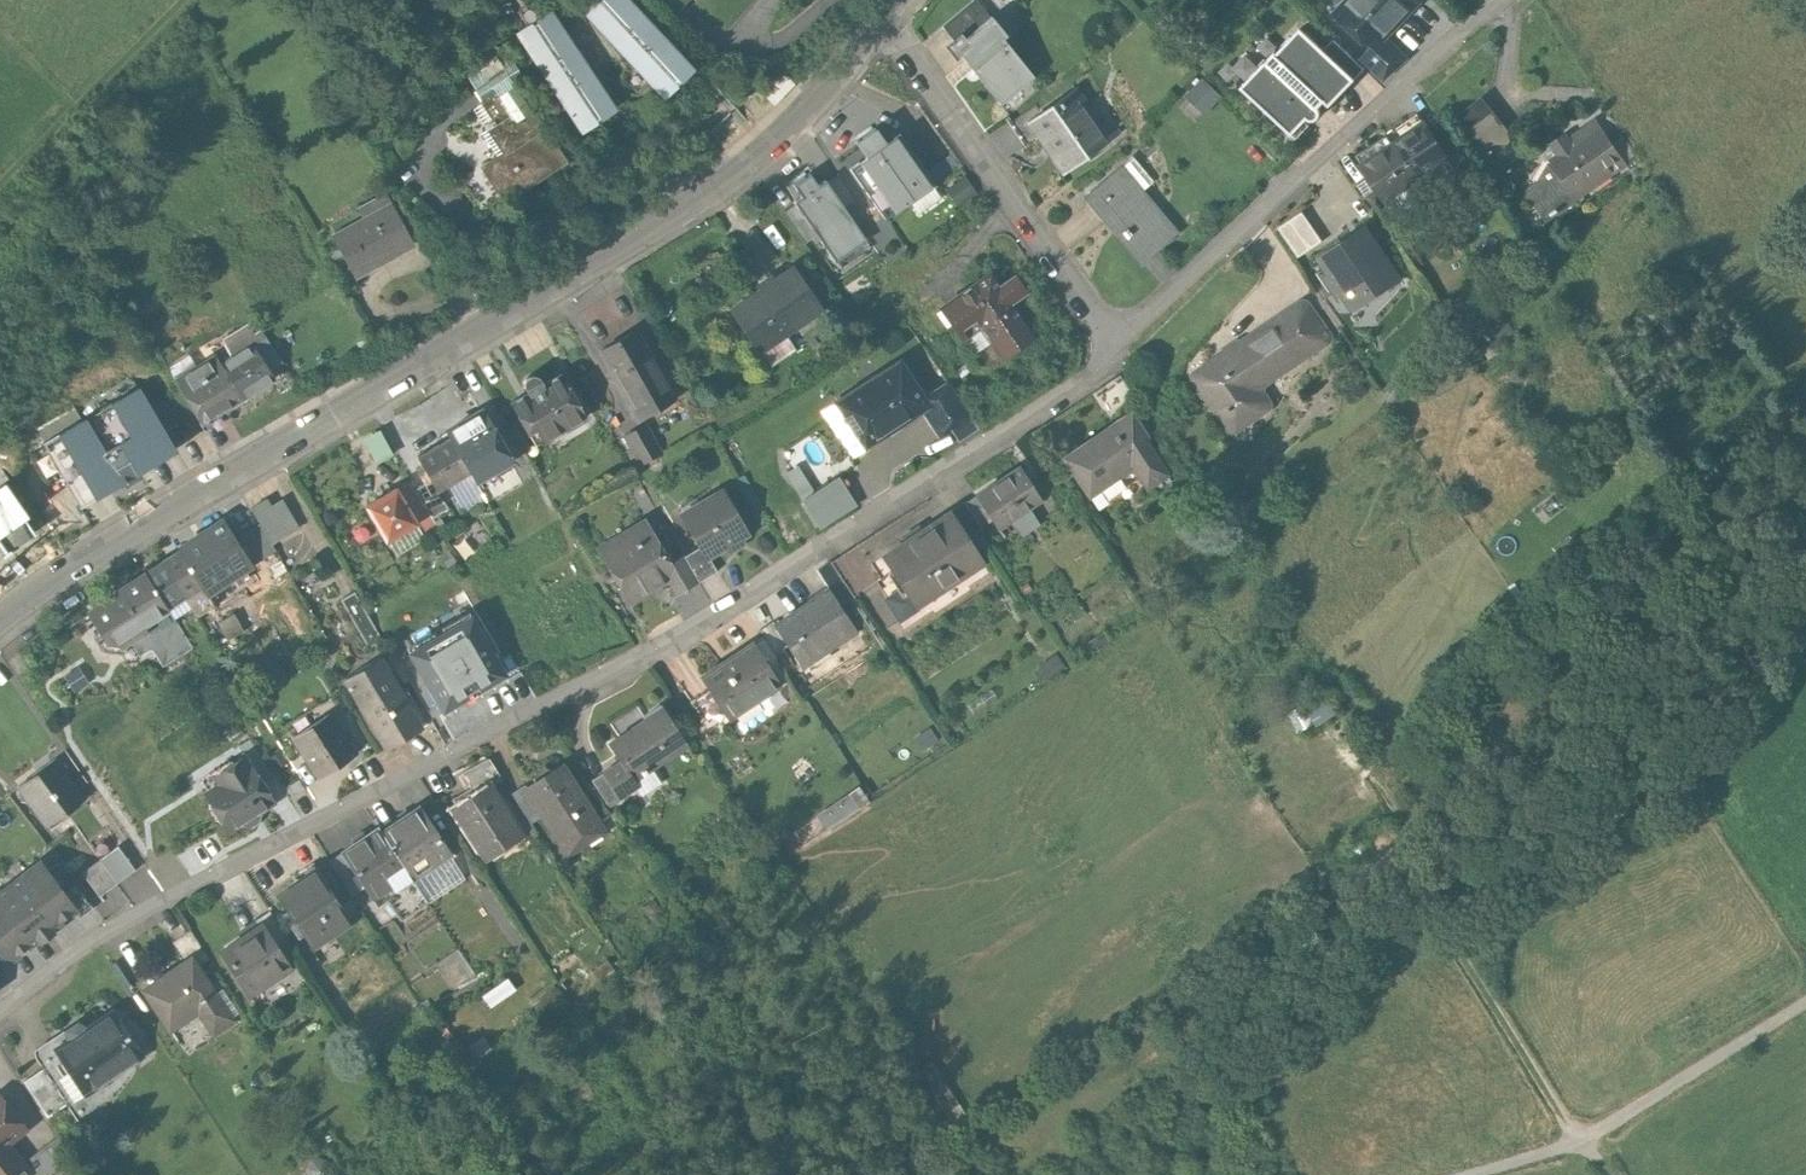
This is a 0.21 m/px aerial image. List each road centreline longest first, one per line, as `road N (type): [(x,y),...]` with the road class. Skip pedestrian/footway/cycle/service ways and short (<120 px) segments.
road 1 (residential): [(0,1014),(89,942),(495,735),(903,506),(1116,353)]
road 2 (residential): [(0,620),(96,552),(708,198),(778,144),(884,20)]
road 3 (residential): [(1116,353),(1320,157),(1498,0)]
road 4 (residential): [(1116,353),(884,20)]
road 5 (track): [(1405,864),(1584,1143)]
road 6 (track): [(1805,1005),(1584,1143)]
road 7 (track): [(183,0),(0,180)]

